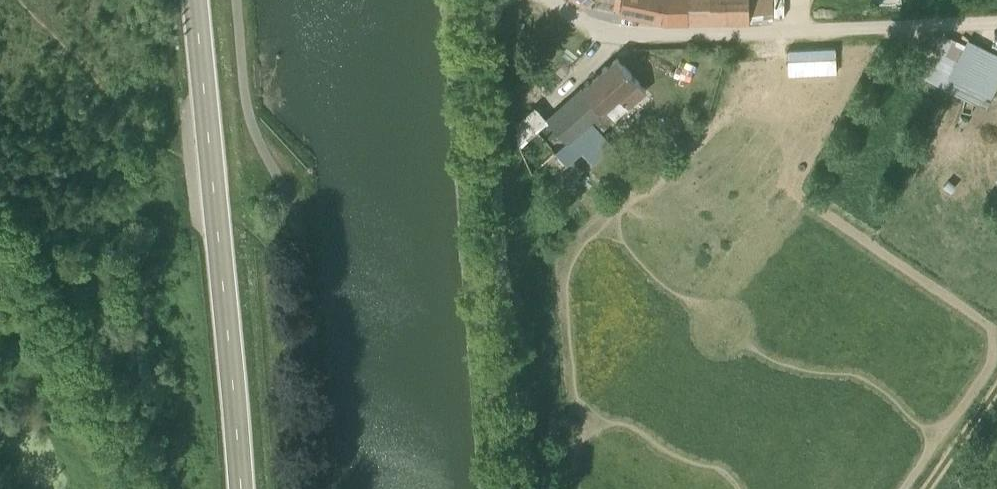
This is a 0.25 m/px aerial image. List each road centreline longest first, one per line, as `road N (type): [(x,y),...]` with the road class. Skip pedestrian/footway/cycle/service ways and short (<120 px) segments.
road 1 (secondary): [(239,488),(196,0)]
road 2 (unclassified): [(481,0),(519,488)]
road 3 (unclassified): [(996,17),(632,29),(563,0)]

